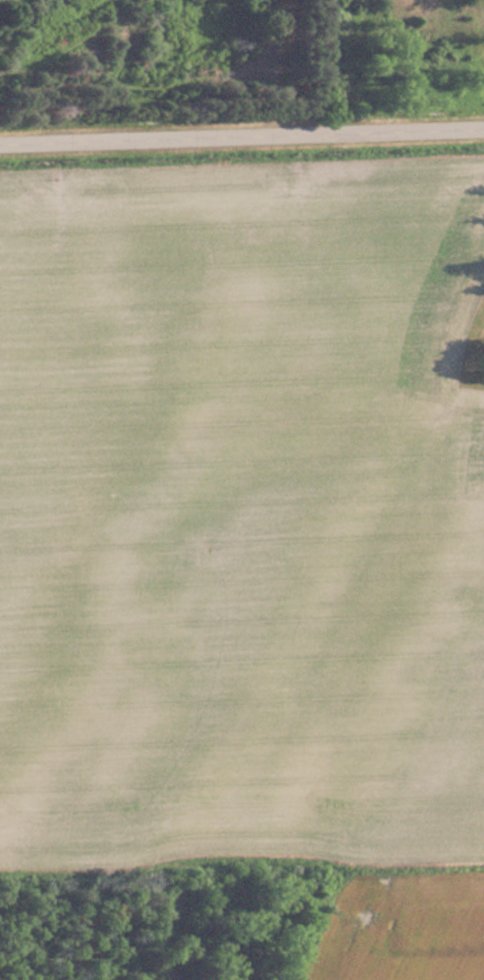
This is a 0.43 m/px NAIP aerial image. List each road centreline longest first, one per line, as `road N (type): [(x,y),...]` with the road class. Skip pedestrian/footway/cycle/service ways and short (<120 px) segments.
road 1 (secondary): [(0,147),(483,133)]

